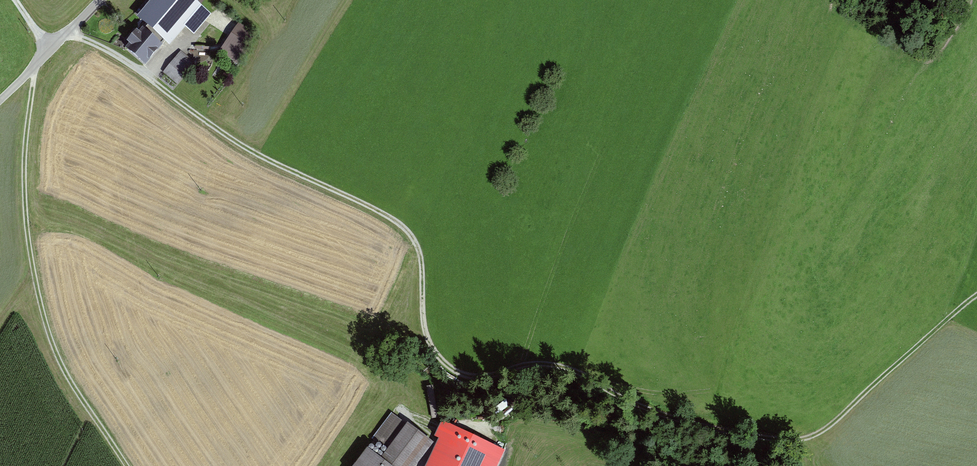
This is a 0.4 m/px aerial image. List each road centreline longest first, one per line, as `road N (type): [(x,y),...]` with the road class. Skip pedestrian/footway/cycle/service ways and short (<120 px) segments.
road 1 (track): [(976,301),(829,427),(797,441),(519,371),(447,364),(428,338),(420,253),(401,226),(241,146),(70,31)]
road 2 (track): [(30,106),(24,190),(40,300),(62,367),(127,465)]
road 3 (track): [(600,156),(519,371)]
road 4 (residential): [(0,100),(99,0)]

